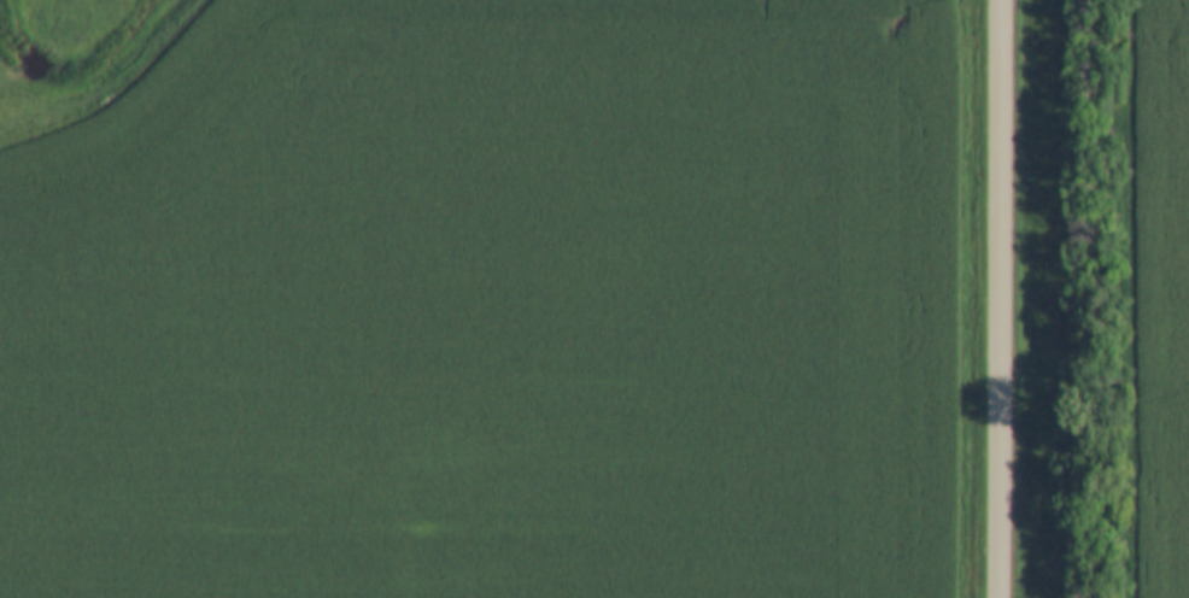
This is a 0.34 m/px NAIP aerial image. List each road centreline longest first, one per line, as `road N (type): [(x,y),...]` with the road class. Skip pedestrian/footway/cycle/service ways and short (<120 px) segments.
road 1 (tertiary): [(999,597),(1002,0)]

